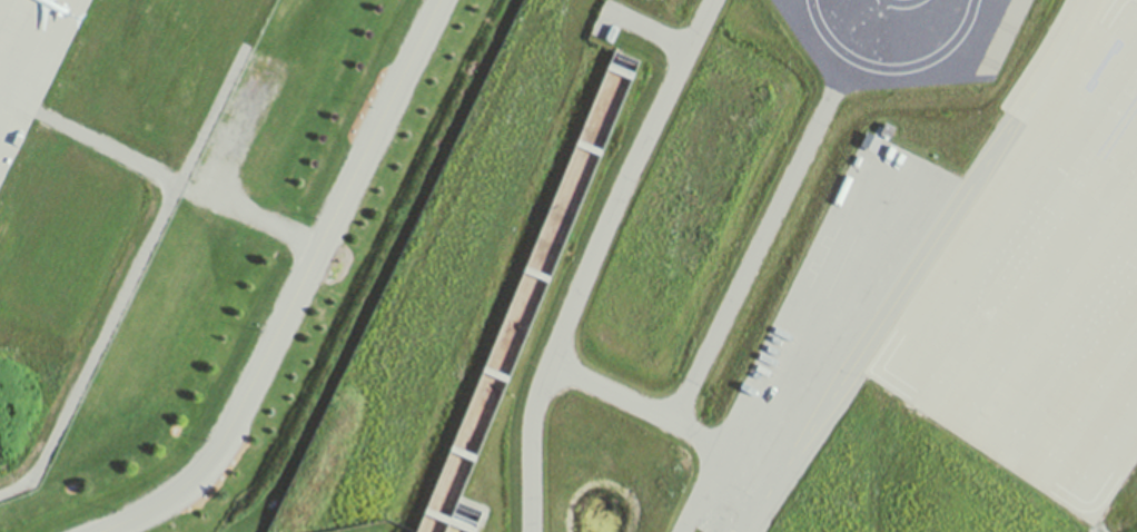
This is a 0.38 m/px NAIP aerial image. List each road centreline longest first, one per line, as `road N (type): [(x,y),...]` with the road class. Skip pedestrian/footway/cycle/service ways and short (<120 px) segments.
road 1 (residential): [(96,531),(184,484),(216,447),(439,0)]
road 2 (track): [(319,247),(204,194),(266,66)]

